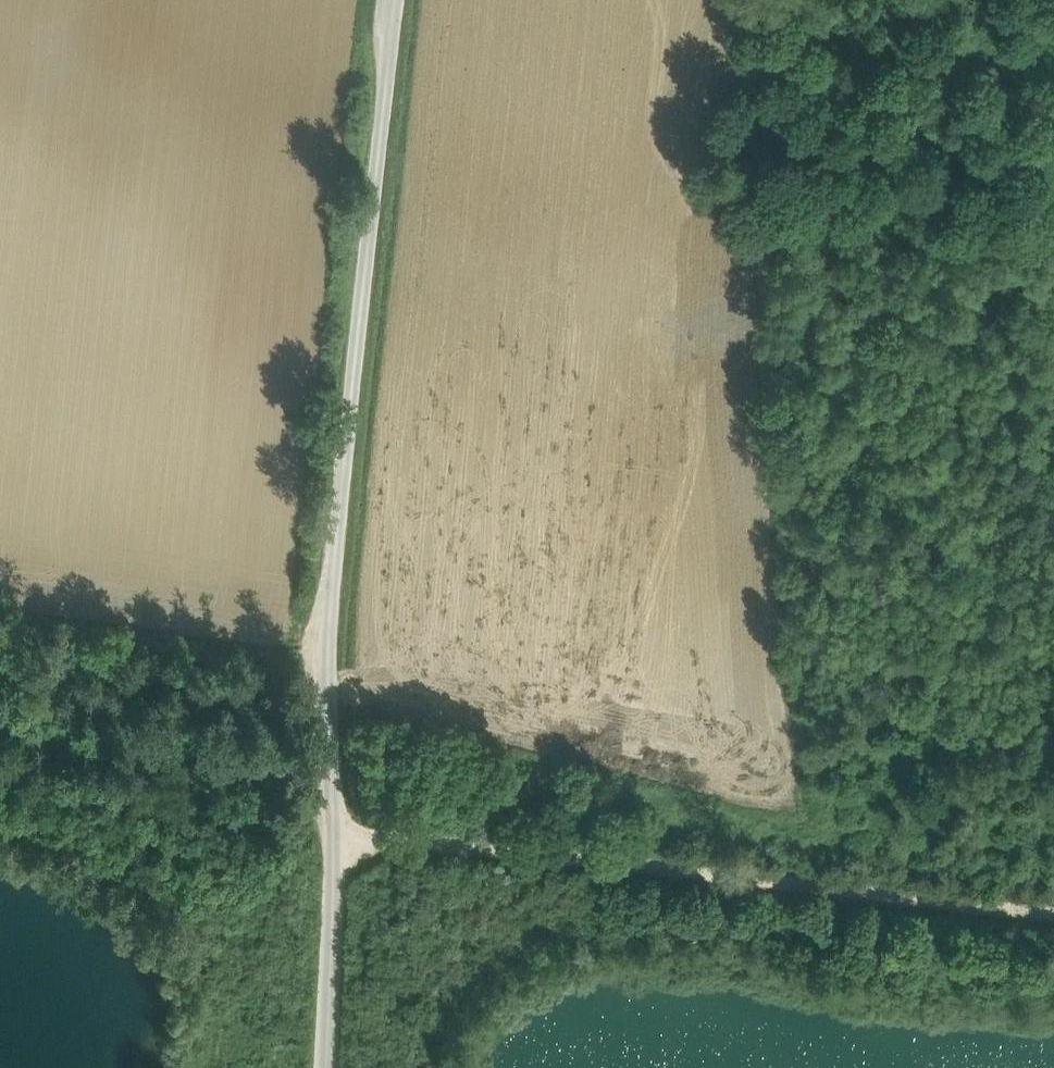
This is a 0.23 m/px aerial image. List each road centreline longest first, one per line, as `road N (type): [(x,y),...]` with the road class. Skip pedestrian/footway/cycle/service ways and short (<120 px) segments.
road 1 (unclassified): [(388,0),(333,563),(335,827),(324,1067)]
road 2 (track): [(335,827),(378,838),(1053,910)]

